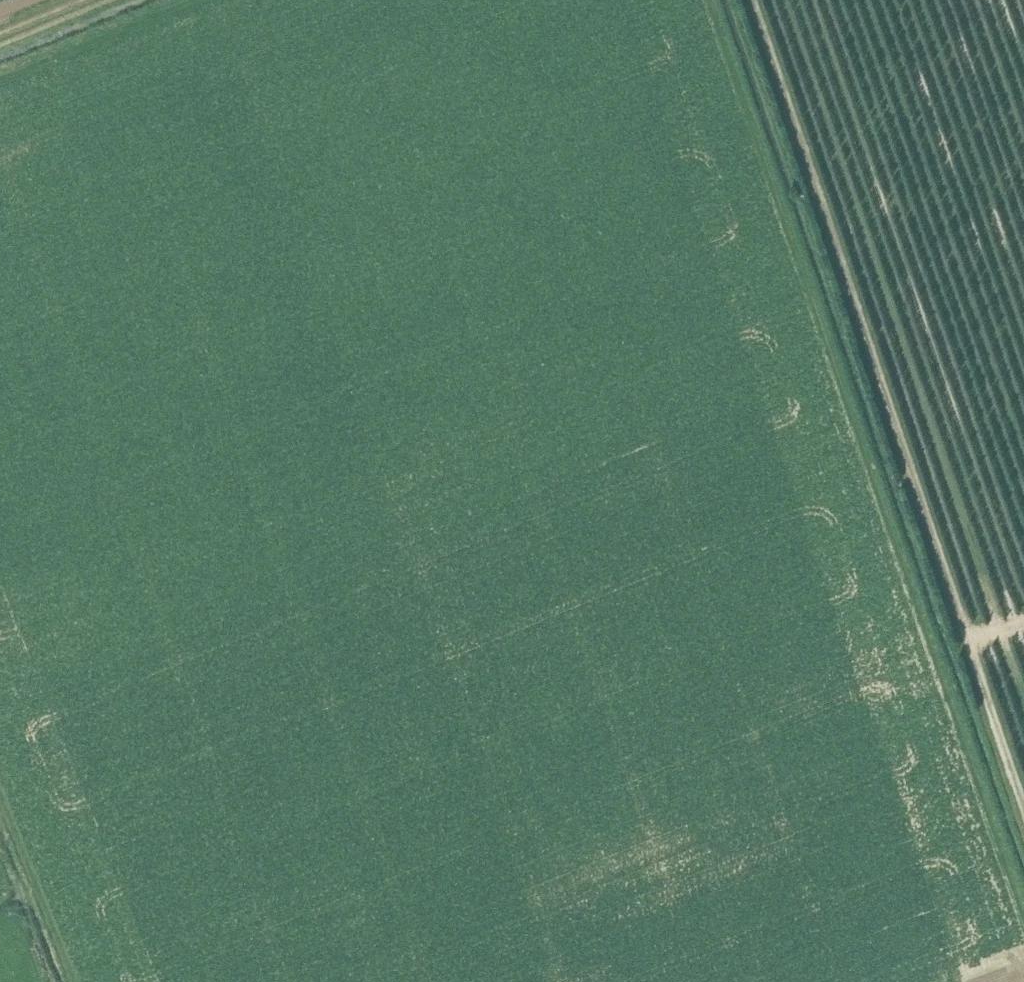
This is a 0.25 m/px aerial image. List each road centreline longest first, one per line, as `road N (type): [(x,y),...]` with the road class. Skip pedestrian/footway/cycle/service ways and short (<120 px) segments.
road 1 (track): [(966,640),(1023,814)]

